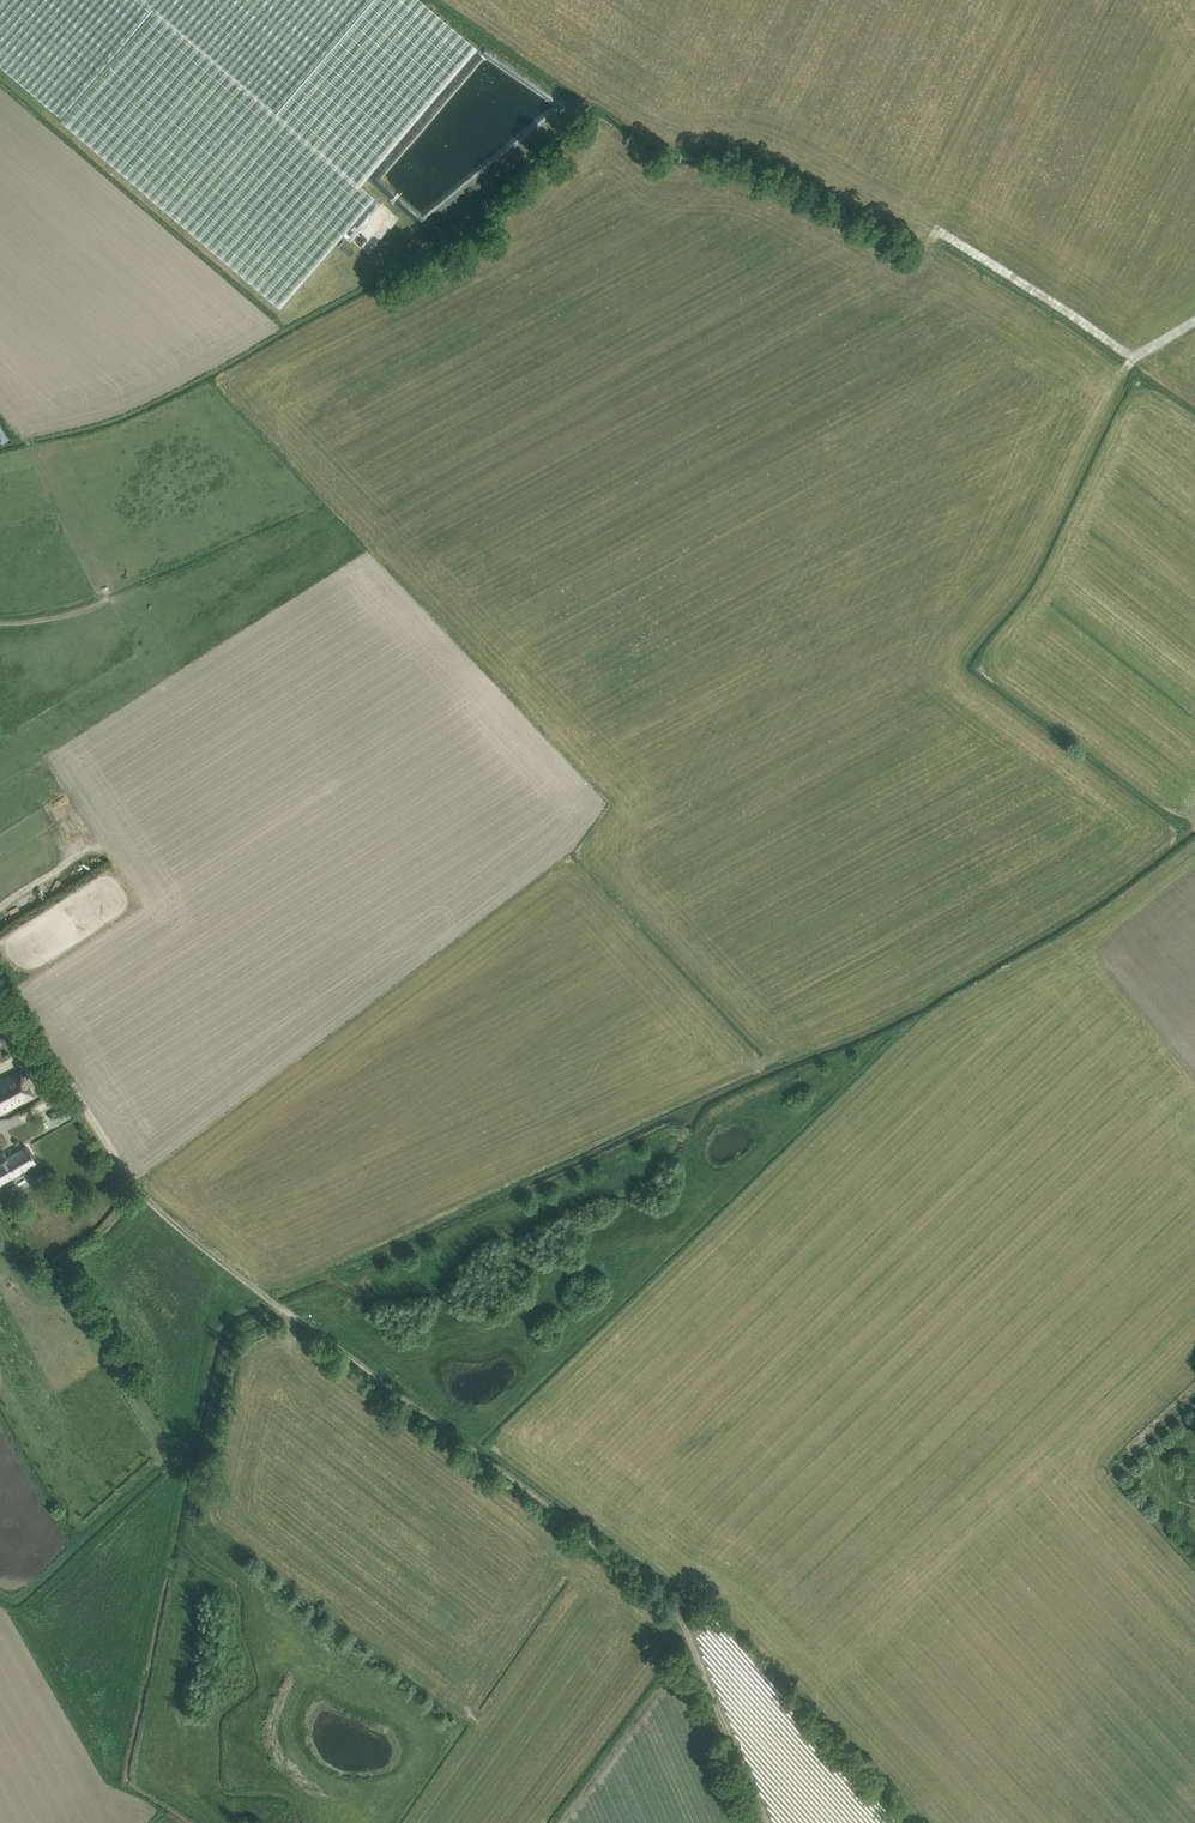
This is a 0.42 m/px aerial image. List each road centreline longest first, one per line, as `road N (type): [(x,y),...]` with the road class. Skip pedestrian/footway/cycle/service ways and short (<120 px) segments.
road 1 (track): [(763,1822),(671,1607),(149,1201),(121,1169),(0,964)]

